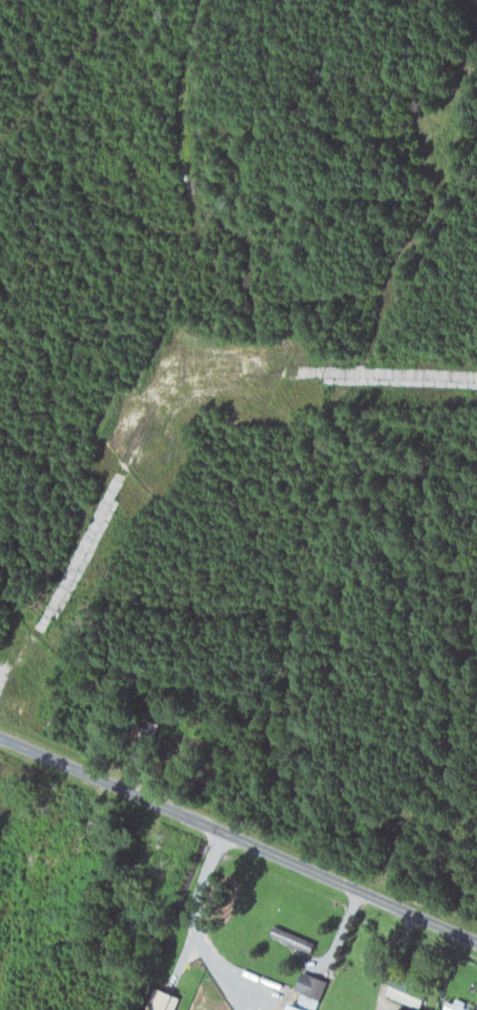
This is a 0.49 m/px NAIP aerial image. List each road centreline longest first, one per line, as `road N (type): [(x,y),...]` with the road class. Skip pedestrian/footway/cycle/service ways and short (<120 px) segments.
road 1 (residential): [(0,734),(476,940)]

